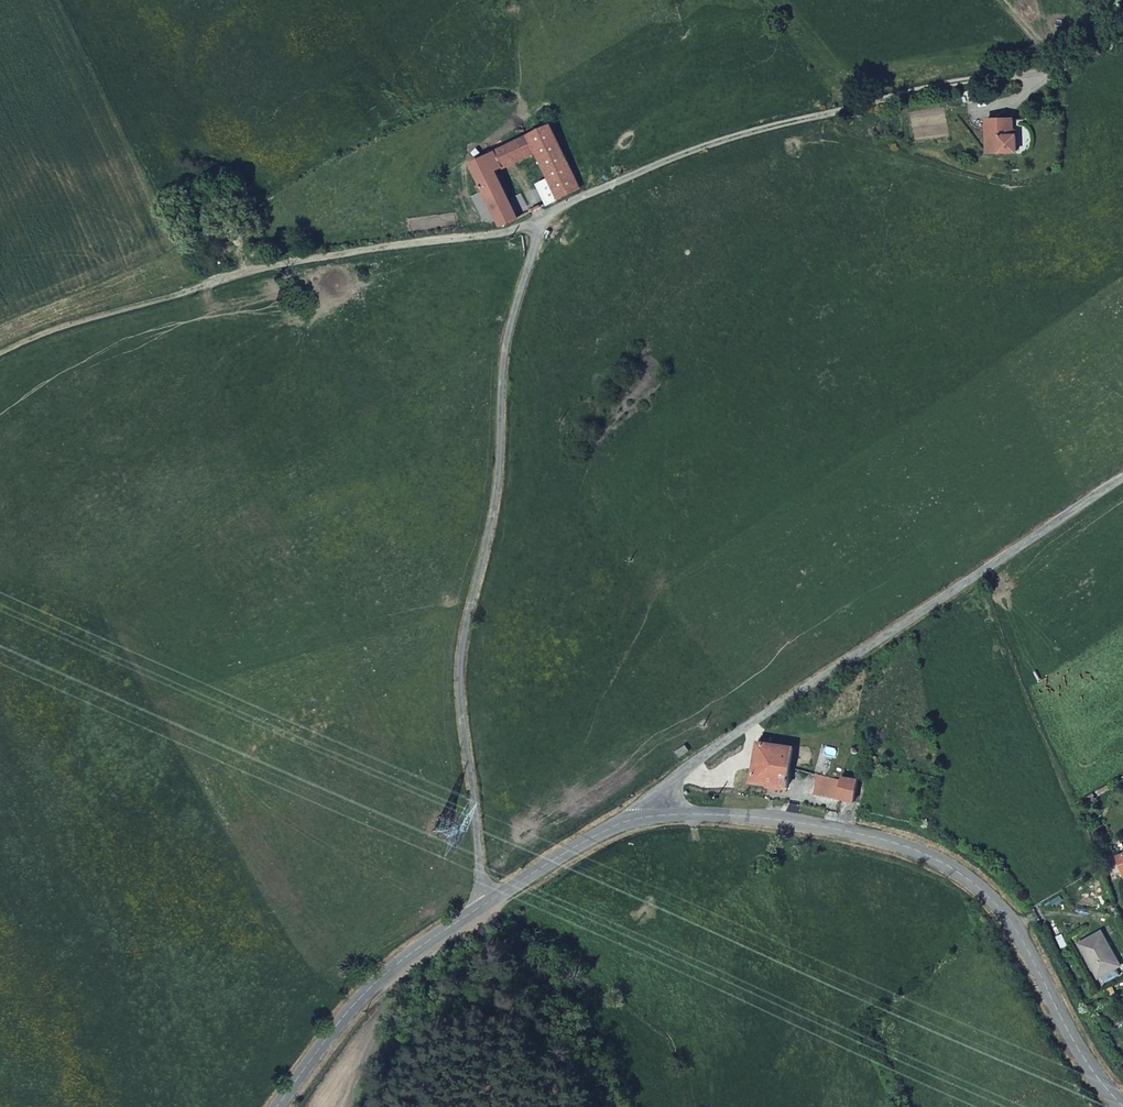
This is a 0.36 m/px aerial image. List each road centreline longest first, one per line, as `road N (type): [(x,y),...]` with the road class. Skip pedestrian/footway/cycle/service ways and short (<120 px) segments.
road 1 (track): [(1122,41),(1064,68),(957,83),(713,144),(506,233),(255,269),(34,336),(0,354)]
road 2 (residential): [(542,219),(507,339),(496,491),(459,666),(490,900)]
road 3 (unclassified): [(1122,1106),(1092,1068),(1021,935),(960,872),(921,852),(837,830),(733,815),(652,816)]
road 4 (residential): [(1122,480),(689,766),(652,816)]
road 5 (unclassified): [(490,900),(370,988),(276,1106)]
road 6 (unclassified): [(652,816),(588,839),(490,900)]

